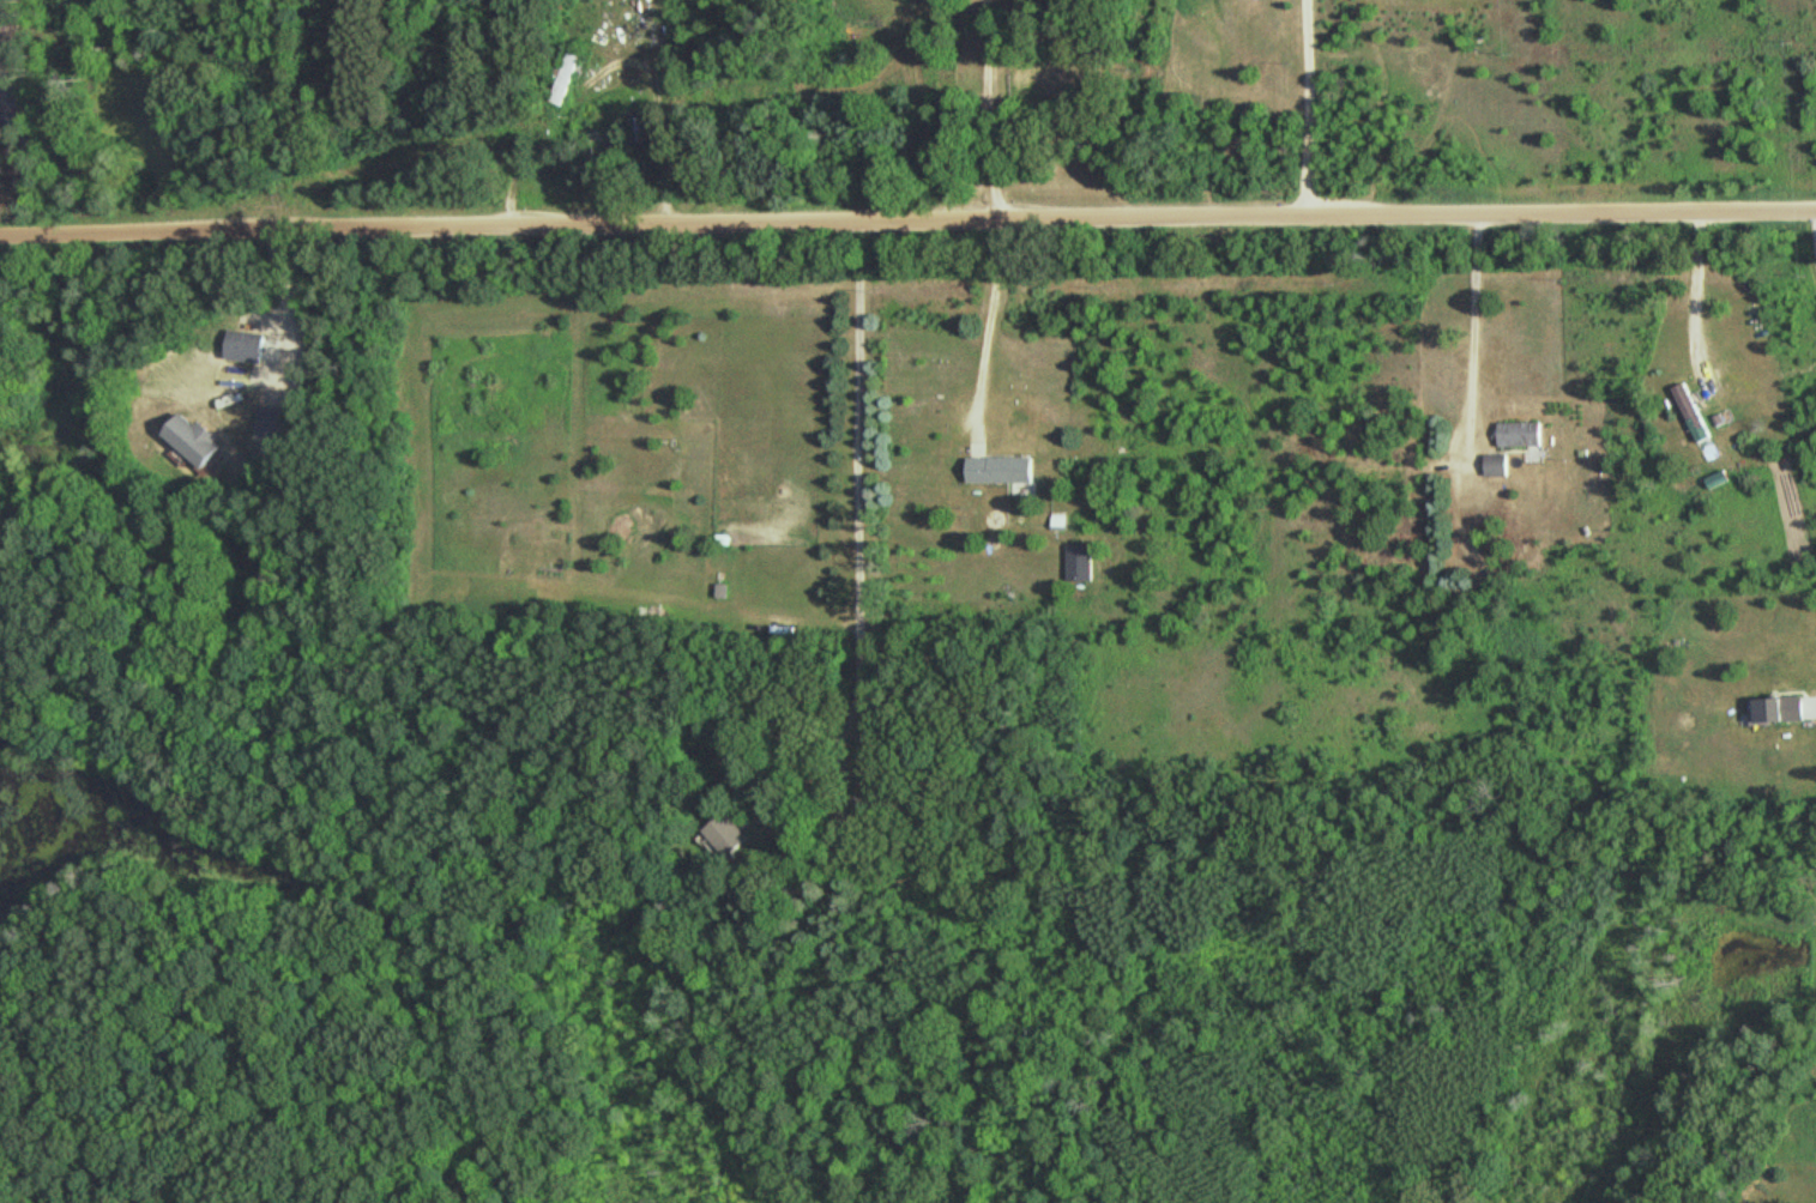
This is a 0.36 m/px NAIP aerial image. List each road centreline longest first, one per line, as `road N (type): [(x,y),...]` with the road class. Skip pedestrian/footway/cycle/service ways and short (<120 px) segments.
road 1 (residential): [(1815,210),(0,234)]
road 2 (residential): [(1308,214),(1304,0)]

